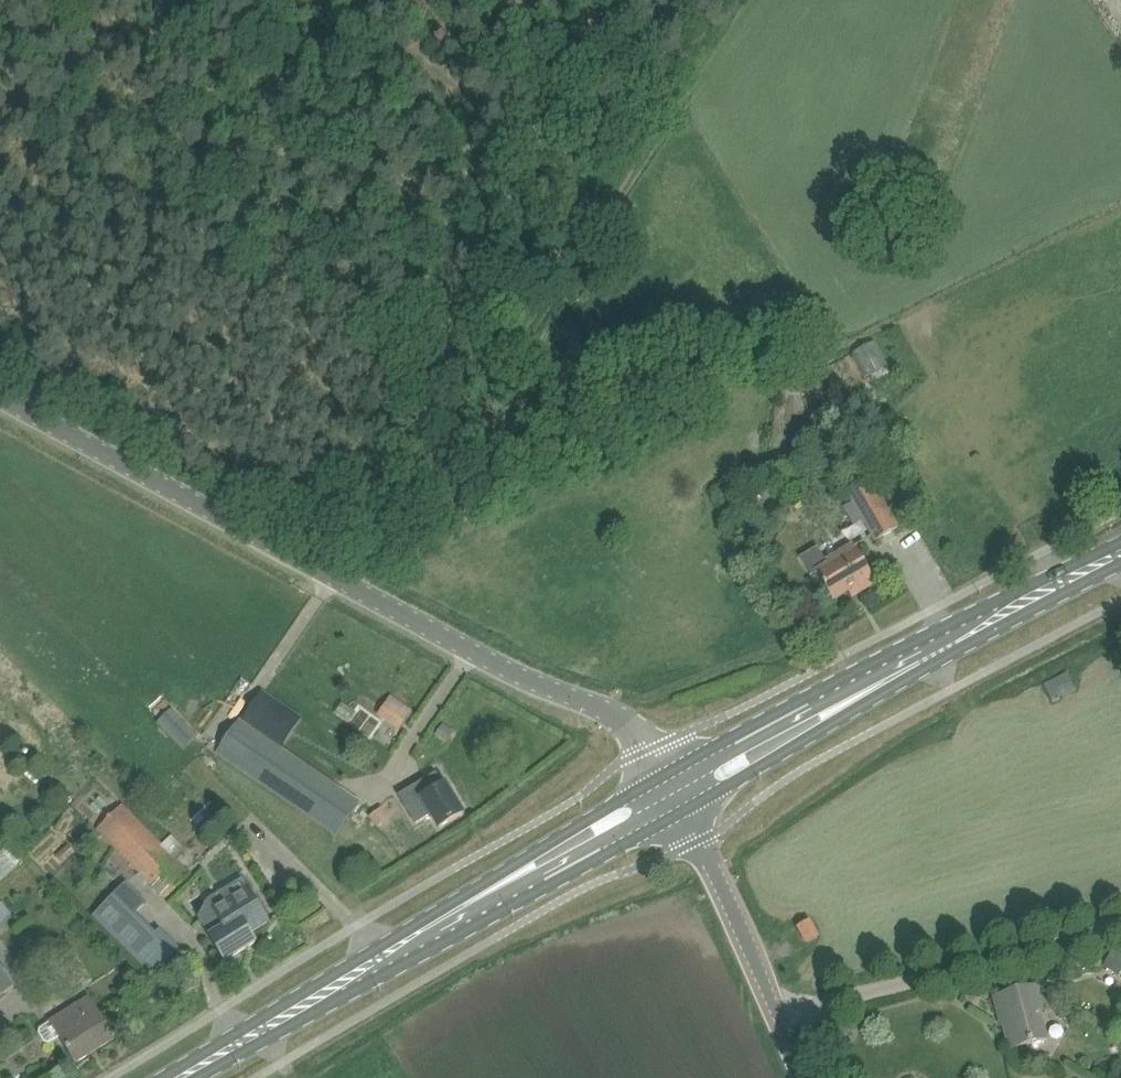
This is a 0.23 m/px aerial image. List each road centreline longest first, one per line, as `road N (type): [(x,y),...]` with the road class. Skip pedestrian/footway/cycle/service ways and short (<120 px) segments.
road 1 (unclassified): [(661,776),(628,723),(602,707),(524,682),(0,400)]
road 2 (track): [(743,0),(358,593)]
road 3 (primary): [(180,1077),(509,884)]
road 4 (primary): [(845,705),(1120,555)]
road 5 (unclassified): [(814,1077),(681,810)]
road 6 (primary): [(845,705),(785,721),(661,776)]
road 7 (primary): [(681,810),(845,705)]
road 8 (primary): [(509,884),(681,810)]
road 9 (primary): [(661,776),(590,818),(509,884)]

